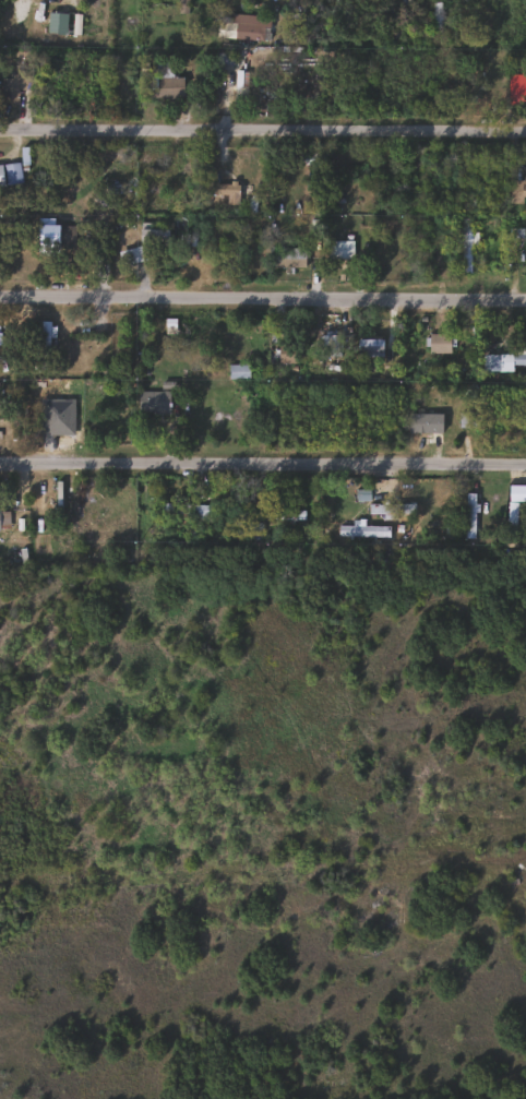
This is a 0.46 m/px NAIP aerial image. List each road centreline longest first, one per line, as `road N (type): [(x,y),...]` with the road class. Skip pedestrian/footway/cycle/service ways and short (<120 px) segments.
road 1 (track): [(0,887),(525,861)]
road 2 (residential): [(0,126),(525,134)]
road 3 (residential): [(0,288),(525,295)]
road 4 (residential): [(0,464),(525,467)]

